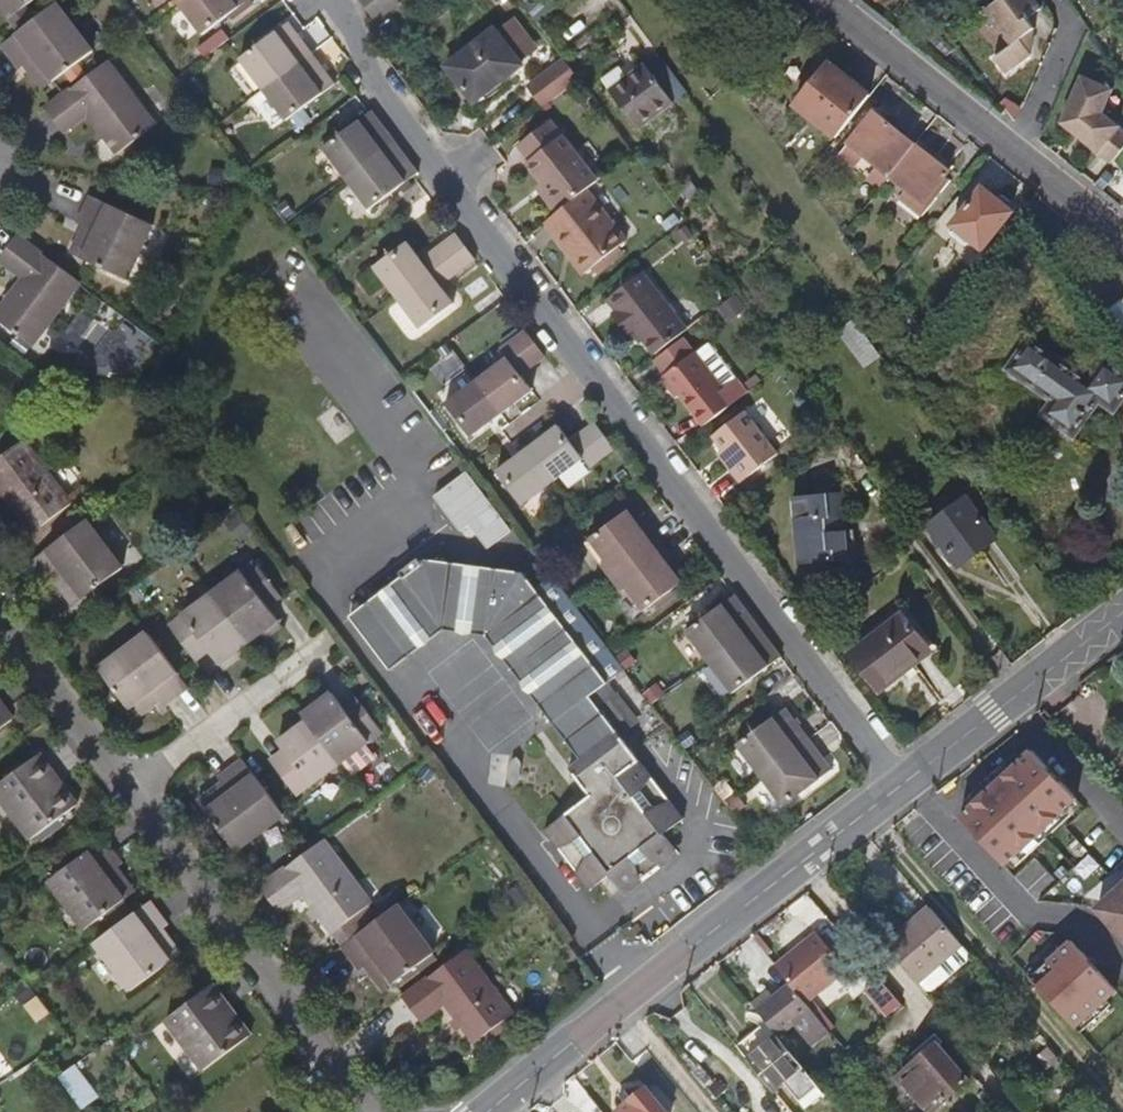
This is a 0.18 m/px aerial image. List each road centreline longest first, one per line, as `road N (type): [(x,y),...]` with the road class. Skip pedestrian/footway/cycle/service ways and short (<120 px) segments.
road 1 (residential): [(336,0),(366,44),(390,111),(910,779)]
road 2 (tertiary): [(910,779),(488,1111)]
road 3 (residential): [(377,1111),(128,785)]
road 4 (residential): [(826,0),(1122,236)]
road 5 (tertiary): [(1122,613),(910,779)]
road 6 (residential): [(128,785),(309,656)]
road 7 (residential): [(128,785),(0,617)]

